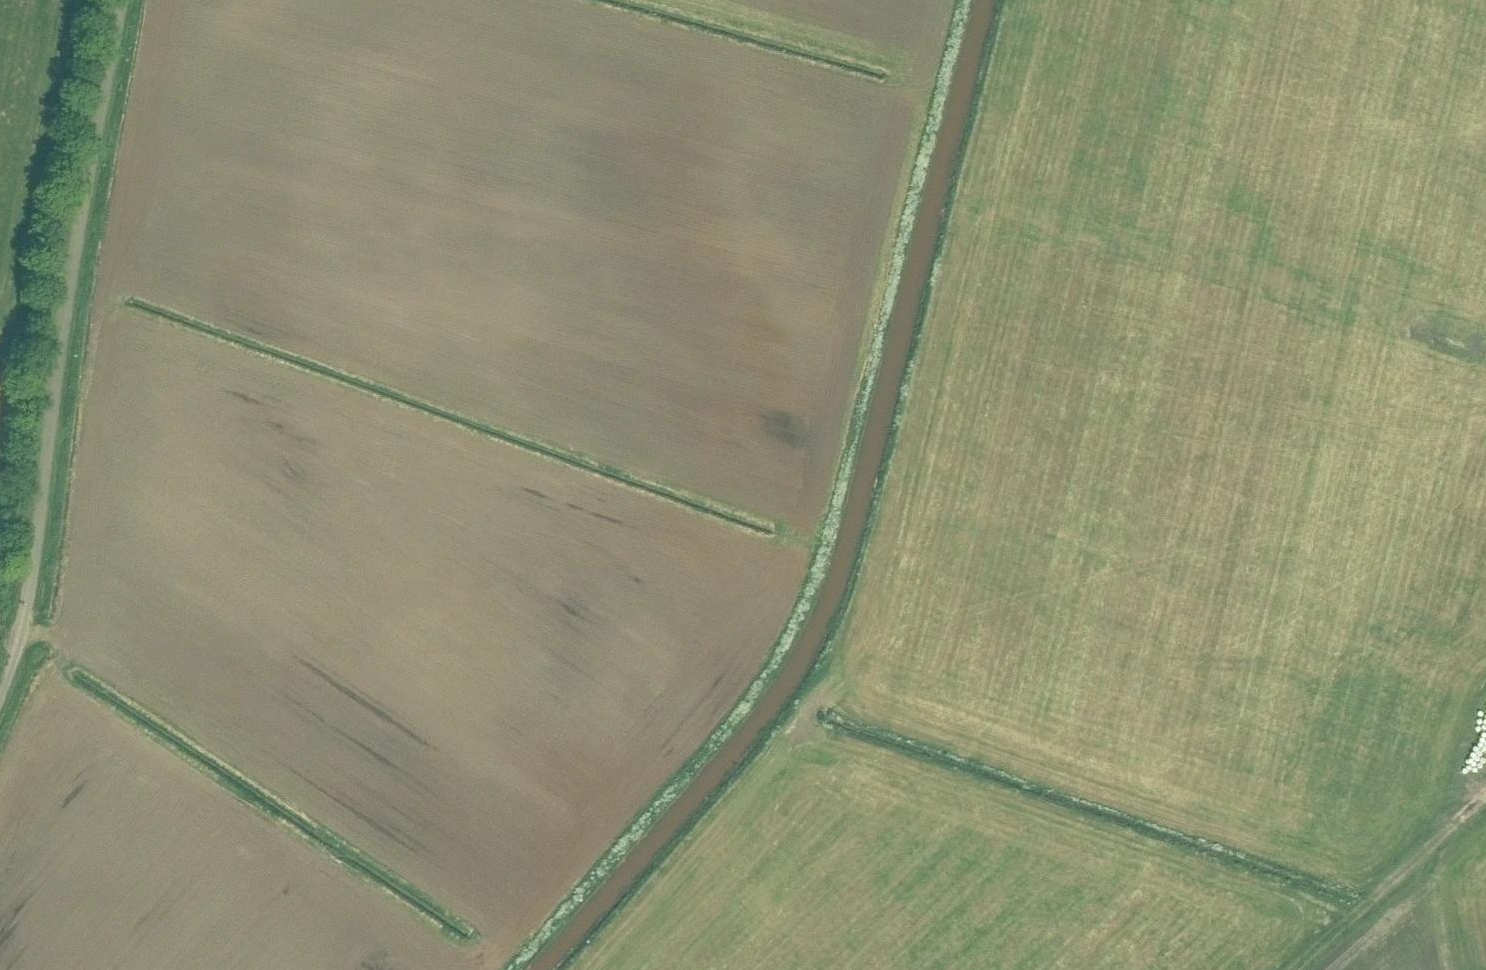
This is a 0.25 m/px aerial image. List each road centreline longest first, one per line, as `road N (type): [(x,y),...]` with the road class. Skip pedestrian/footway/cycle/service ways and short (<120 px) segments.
road 1 (tertiary): [(0,693),(30,600),(67,307),(120,0)]
road 2 (track): [(1485,809),(1302,969)]

